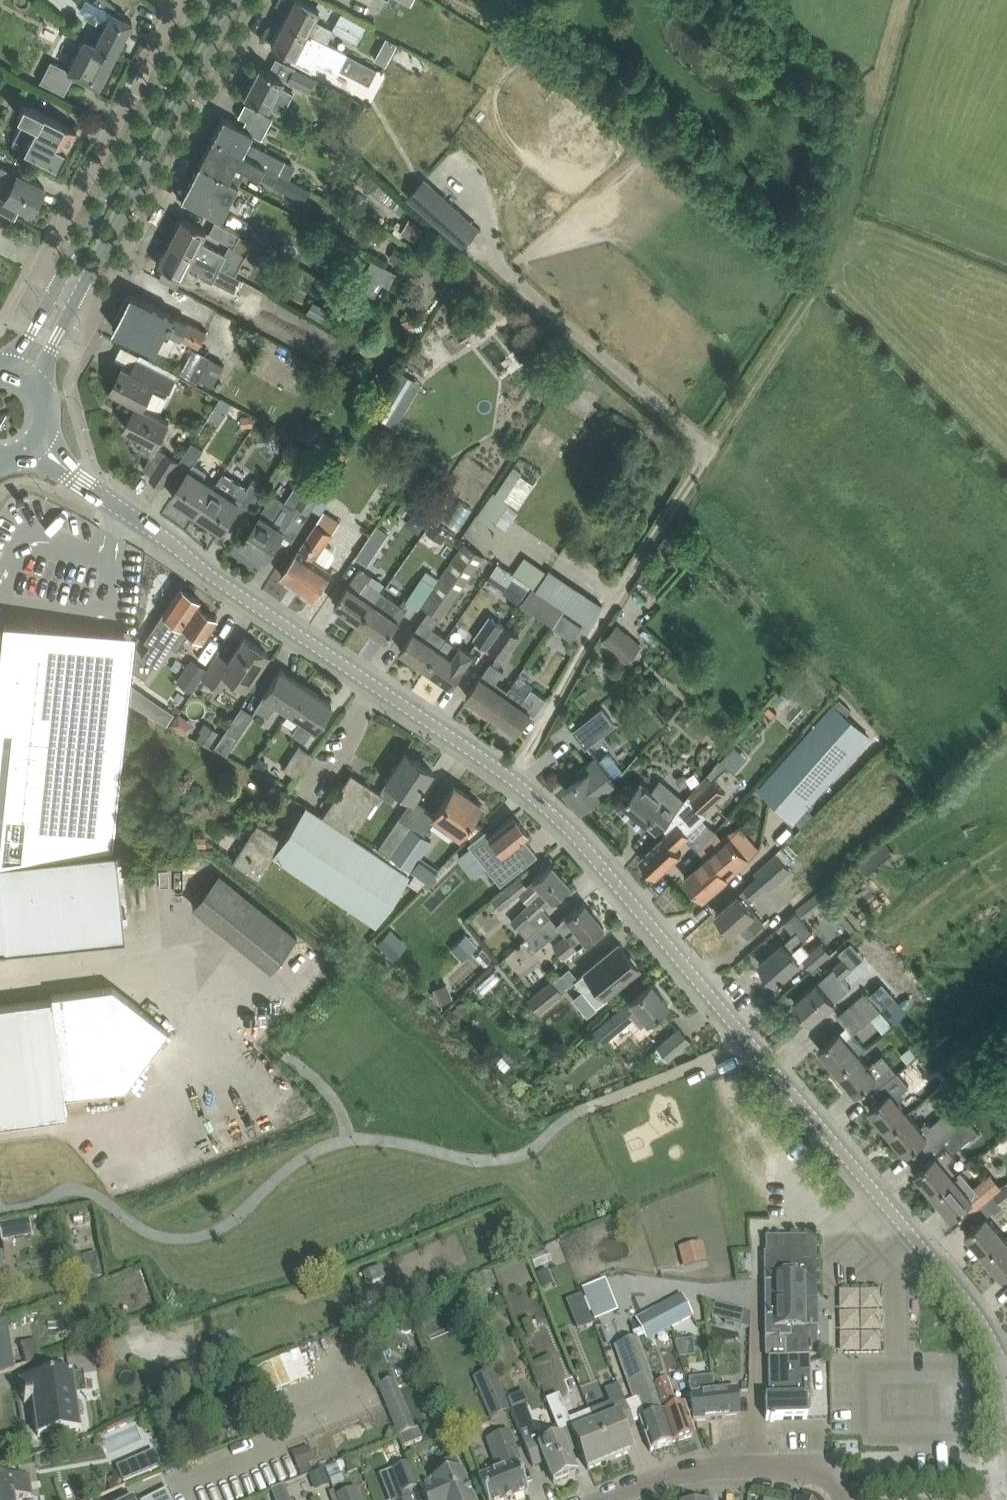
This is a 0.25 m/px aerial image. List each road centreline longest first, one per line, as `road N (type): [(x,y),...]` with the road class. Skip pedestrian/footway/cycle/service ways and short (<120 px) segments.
road 1 (tertiary): [(1006,1374),(962,1294),(539,804),(72,476)]
road 2 (residential): [(100,306),(258,0)]
road 3 (primary): [(76,297),(233,0)]
road 4 (primary): [(206,0),(58,287)]
road 5 (residential): [(181,0),(41,274)]
road 6 (residential): [(841,1487),(830,1471),(756,1464),(703,1468),(593,1499)]
road 7 (unclassified): [(1006,1480),(841,1487)]

